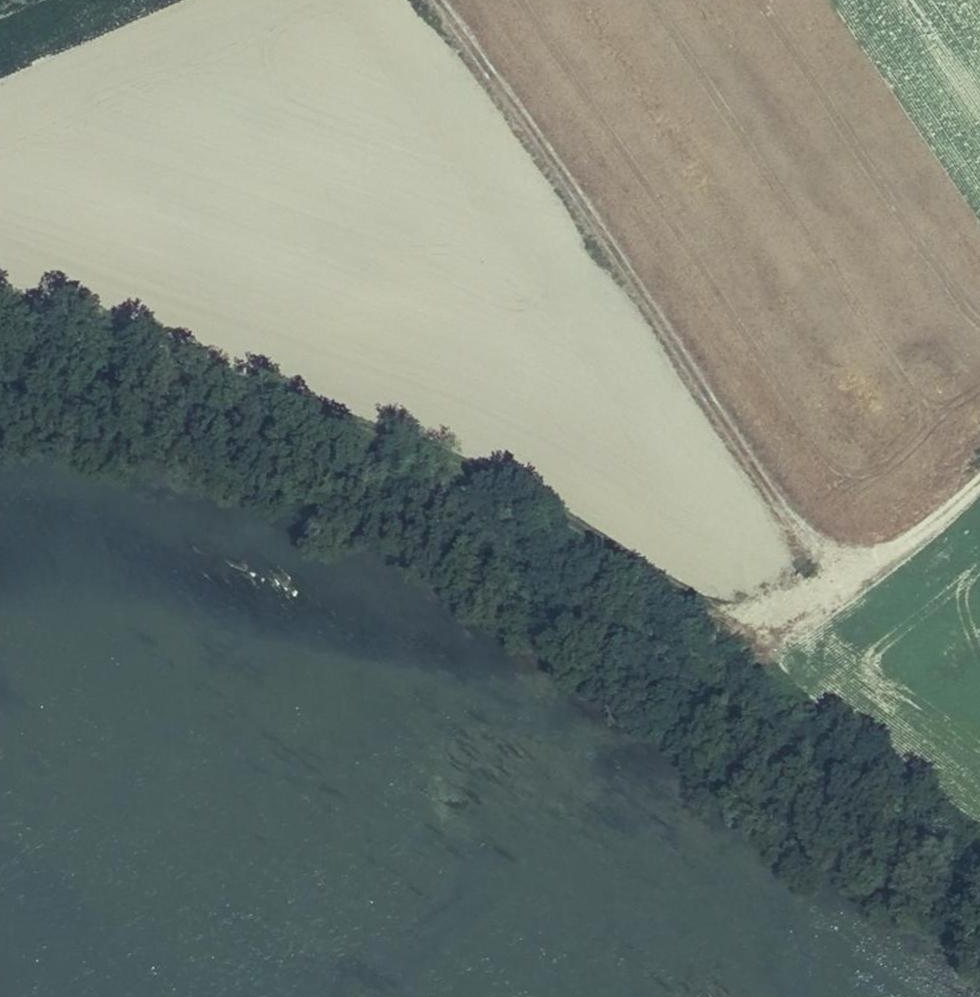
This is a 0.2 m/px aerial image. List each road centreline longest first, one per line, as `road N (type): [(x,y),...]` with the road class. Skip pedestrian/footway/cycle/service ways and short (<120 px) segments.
road 1 (track): [(979,473),(875,550),(805,531),(431,0)]

